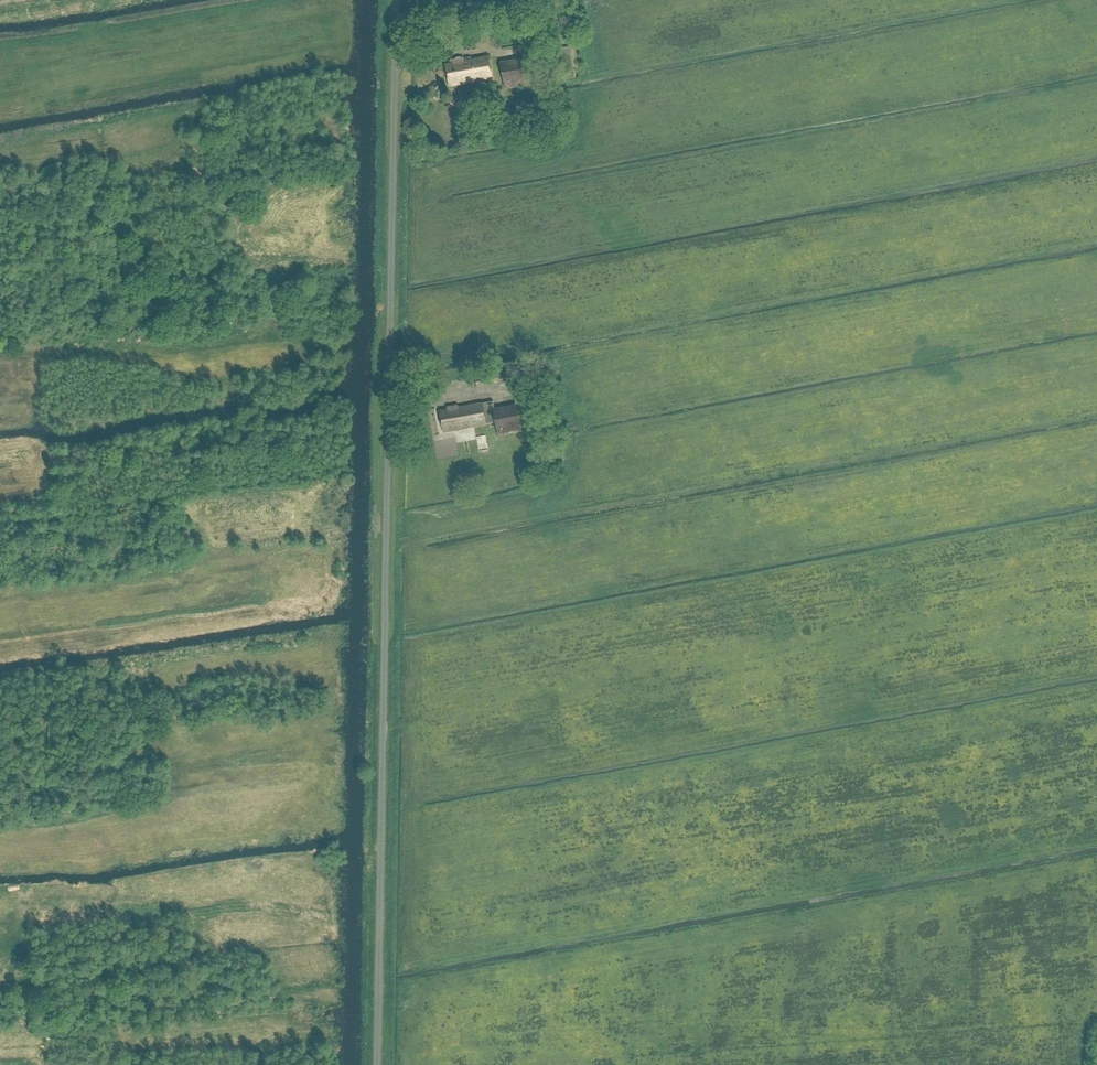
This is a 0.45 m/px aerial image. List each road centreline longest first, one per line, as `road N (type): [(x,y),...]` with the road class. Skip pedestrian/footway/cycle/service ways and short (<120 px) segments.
road 1 (unclassified): [(396,0),(376,1064)]

